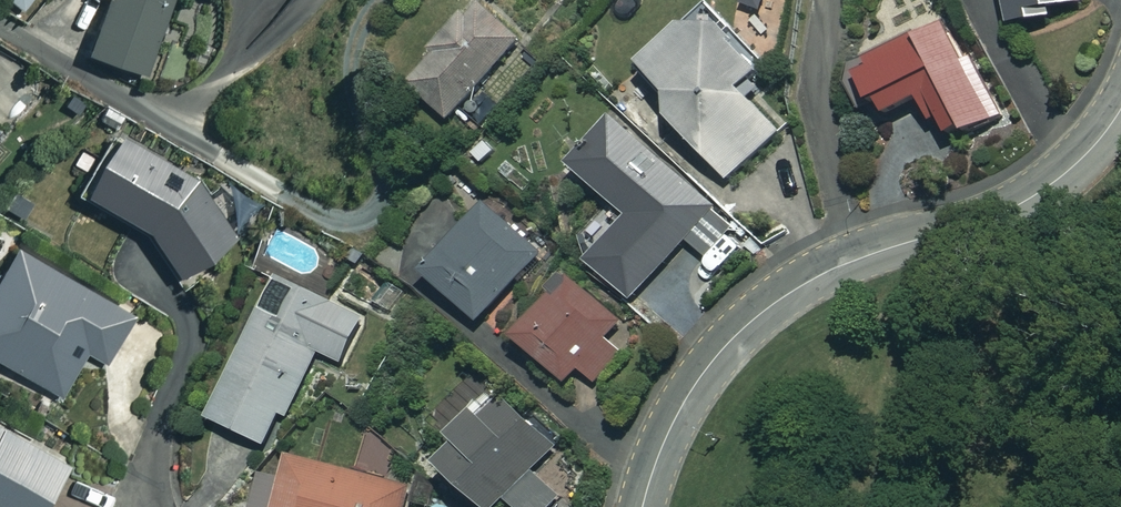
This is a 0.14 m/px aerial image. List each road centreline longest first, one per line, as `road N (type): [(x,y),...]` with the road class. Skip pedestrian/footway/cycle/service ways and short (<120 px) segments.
road 1 (residential): [(642,506),(672,425),(725,347),(759,315),(820,274),(962,229),(1045,189),(1076,164),(1120,107)]

